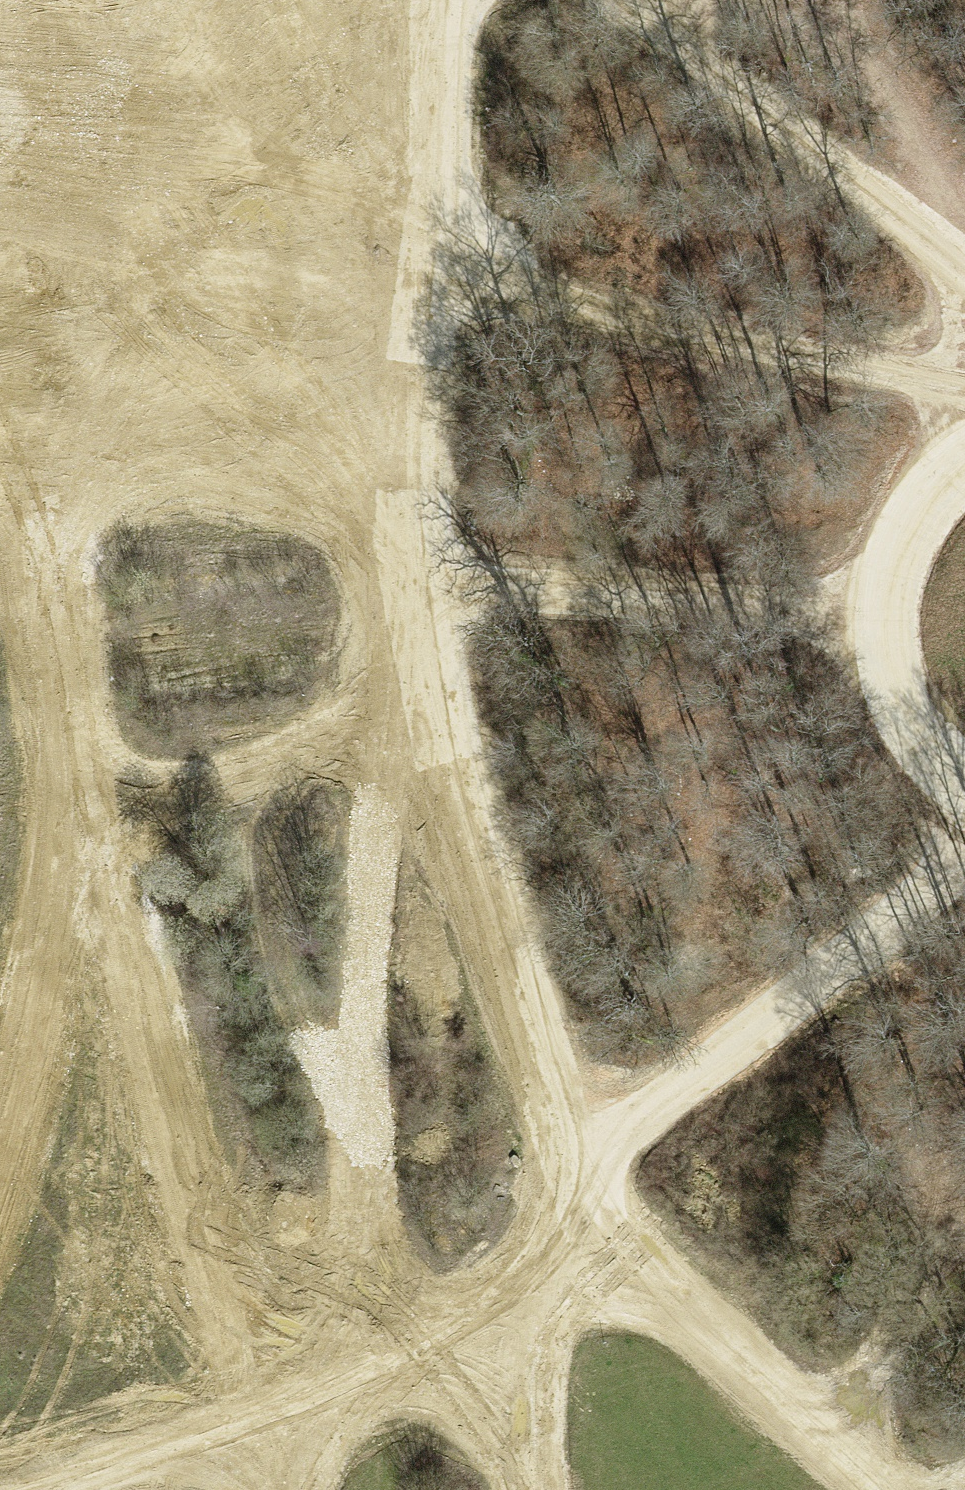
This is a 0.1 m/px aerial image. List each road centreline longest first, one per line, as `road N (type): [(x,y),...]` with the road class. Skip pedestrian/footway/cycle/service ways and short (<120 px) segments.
road 1 (track): [(883,607),(409,593),(372,720),(359,1060),(375,1369)]
road 2 (track): [(433,255),(414,404),(409,593),(443,799),(585,1151),(582,1226)]
road 3 (track): [(0,458),(74,709),(157,1058),(257,1420)]
road 4 (track): [(157,0),(306,286),(414,404),(0,412)]
road 5 (track): [(0,1487),(257,1420),(460,1332),(582,1226)]
road 6 (track): [(964,433),(897,379),(637,332),(433,255)]
road 7 (track): [(585,1151),(774,1021),(964,849)]
road 8 (track): [(964,287),(702,54),(619,0)]
road 9 (track): [(74,709),(43,1004),(0,1139)]
road 10 (track): [(894,1489),(839,1432),(582,1226)]
road 11 (track): [(964,449),(906,521),(883,607),(885,661),(924,755),(964,783)]
road 12 (track): [(372,720),(249,767),(97,808)]
road 13 (track): [(433,255),(441,0)]
road 14 (track): [(515,1489),(460,1332)]

